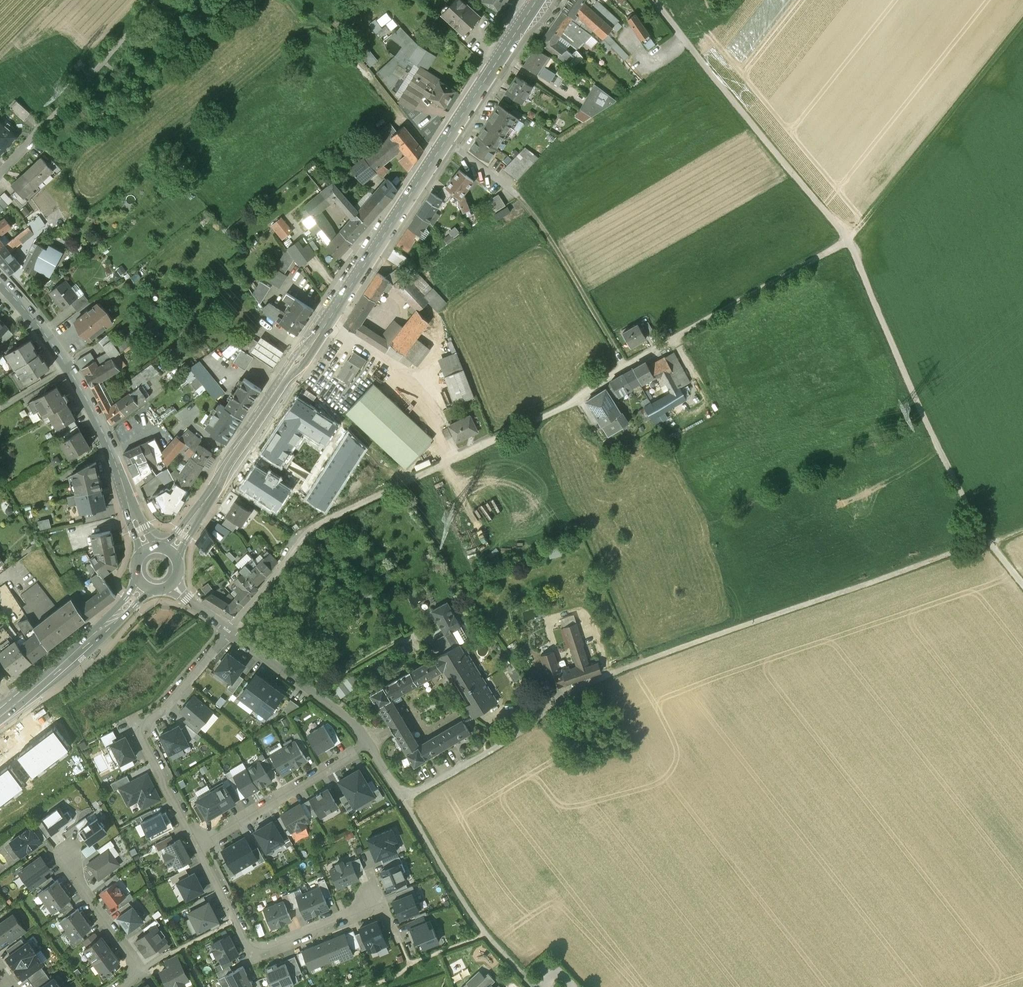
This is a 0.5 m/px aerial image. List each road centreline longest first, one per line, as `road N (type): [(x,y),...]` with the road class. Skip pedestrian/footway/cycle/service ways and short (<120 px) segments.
road 1 (track): [(655,0),(847,235),(990,541)]
road 2 (residential): [(225,633),(318,525),(582,399),(672,339)]
road 3 (primary): [(437,153),(172,552)]
road 4 (track): [(672,339),(856,228),(1022,25)]
road 5 (track): [(606,675),(990,541)]
road 6 (secondary): [(152,547),(79,386),(0,284)]
road 7 (residential): [(199,843),(258,950),(383,903)]
road 8 (residential): [(225,633),(145,732),(199,843)]
road 9 (residential): [(402,800),(606,675)]
road 10 (residential): [(367,745),(199,843)]
road 11 (primary): [(144,587),(0,717)]
road 12 (residential): [(367,745),(338,711),(225,633)]
road 13 (track): [(45,124),(160,0)]
road 14 (primary): [(536,0),(445,140)]
road 15 (residential): [(118,986),(140,969),(78,882),(69,852)]
road 16 (track): [(487,934),(402,800)]
road 17 (residential): [(548,236),(521,197),(445,140)]
road 18 (track): [(382,91),(339,35),(314,23),(297,0)]

